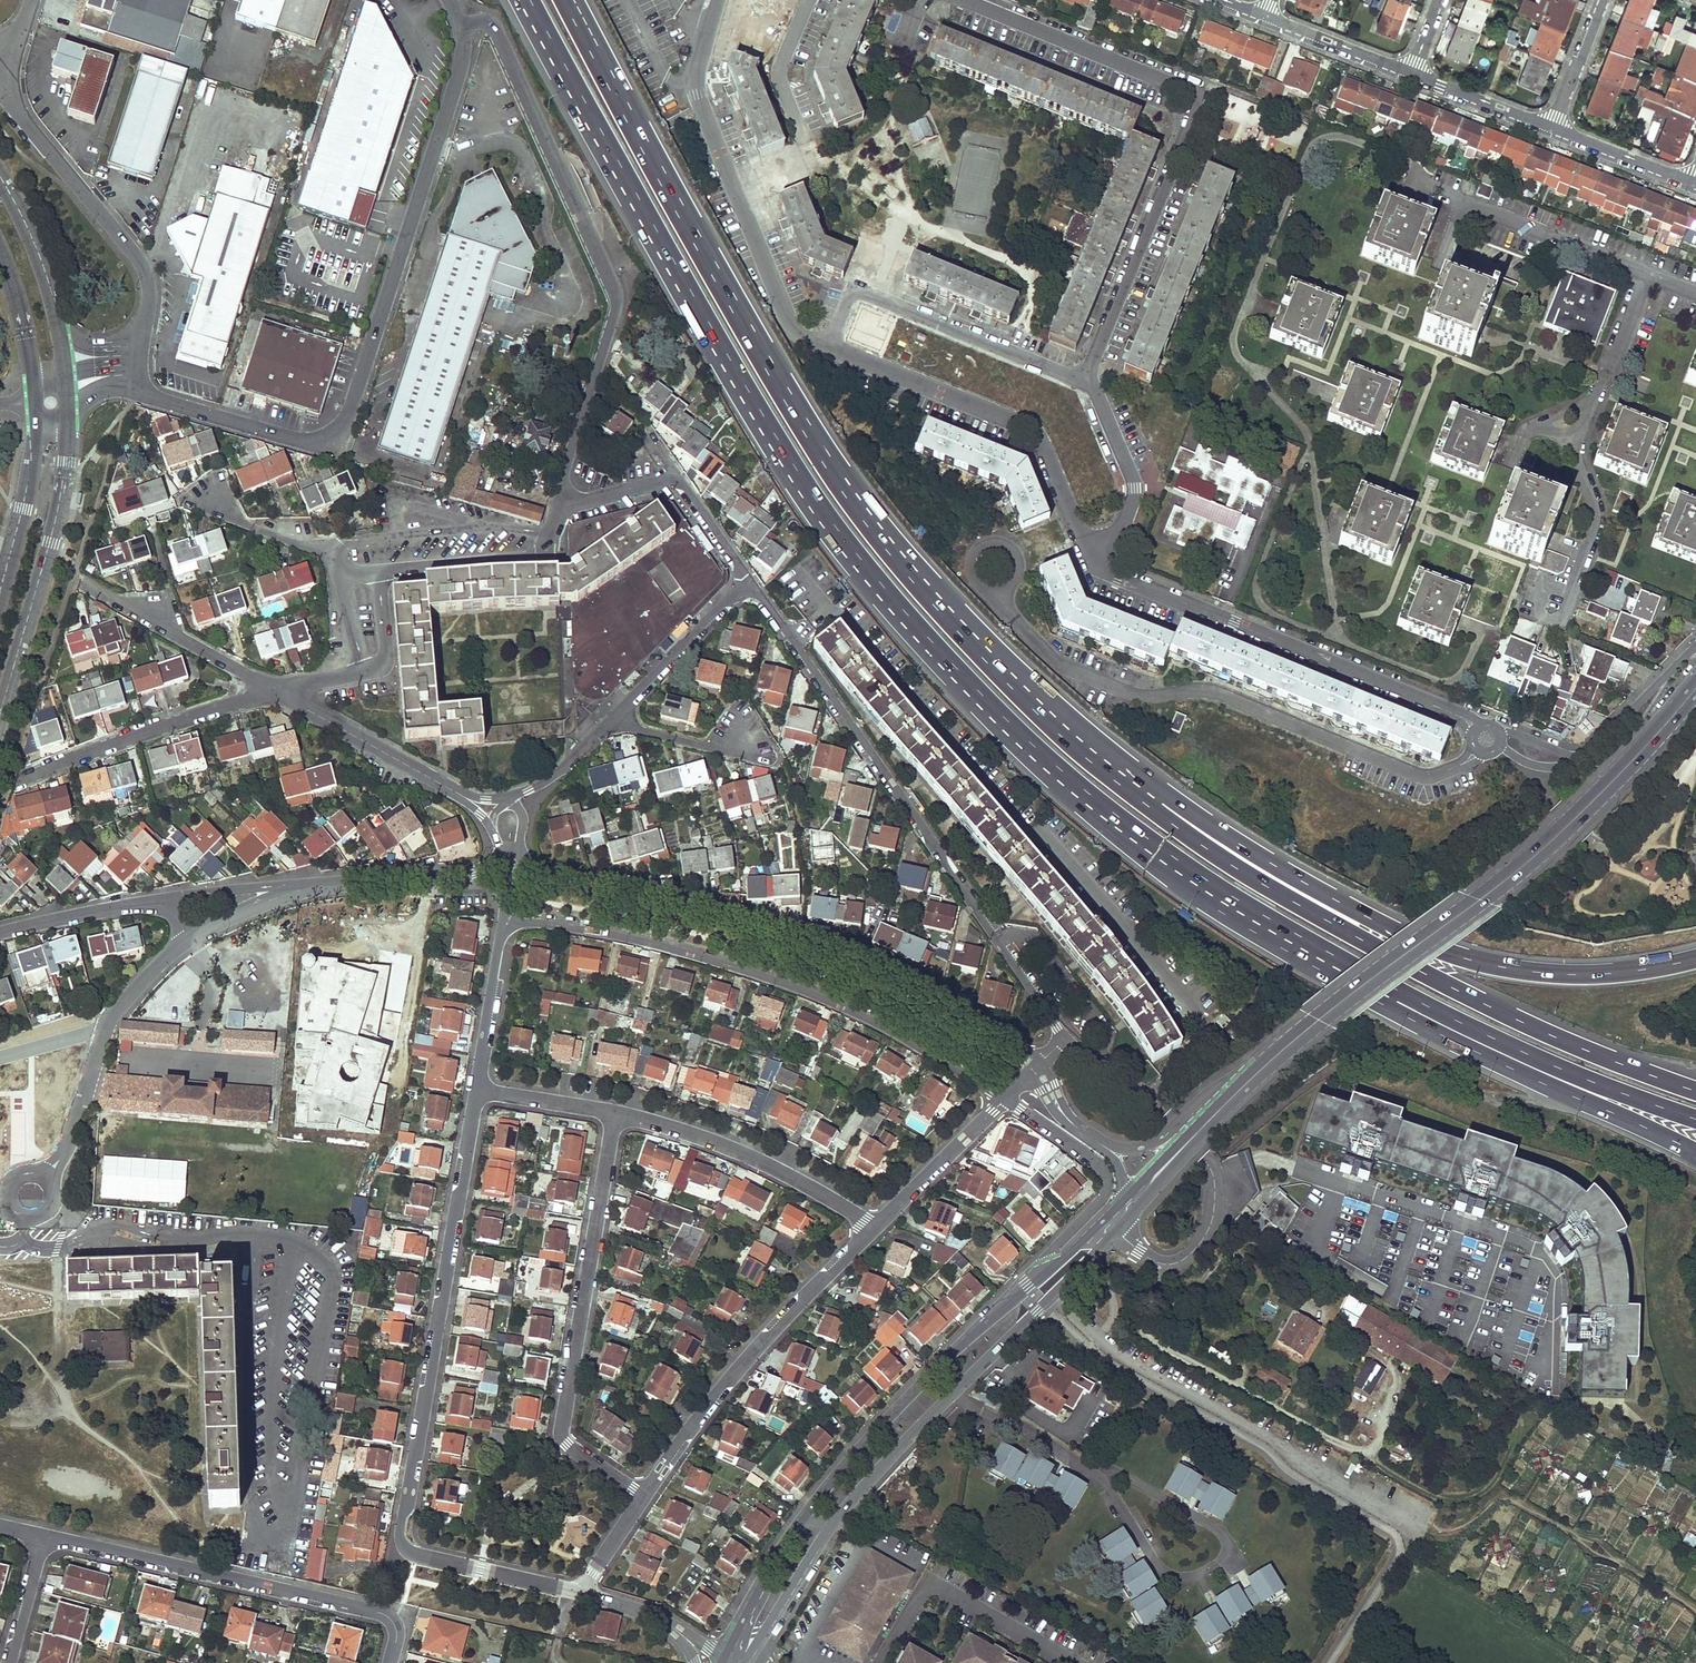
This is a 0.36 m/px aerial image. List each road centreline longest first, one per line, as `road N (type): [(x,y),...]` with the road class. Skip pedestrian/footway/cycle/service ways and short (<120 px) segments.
road 1 (motorway): [(526,0),(790,467),(871,579),(966,685),(1094,803),(1218,897),(1405,1005),(1538,1067)]
road 2 (motorway): [(1195,833),(1072,738),(987,656),(866,515),(786,397),(570,0)]
road 3 (residential): [(249,1237),(314,1260),(325,1292),(283,1540),(262,1537),(250,1498),(256,1246)]
road 4 (residential): [(477,1087),(404,1546),(578,1593)]
road 5 (unclassified): [(462,25),(463,61),(340,430),(328,439),(296,440),(135,386)]
road 6 (residential): [(186,940),(141,981),(101,1037),(74,1126),(22,1241),(56,1249),(112,1233),(161,1241),(249,1237)]
road 7 (secondary): [(743,1662),(852,1497),(1115,1229)]
road 8 (motorway): [(1695,1091),(1593,1053),(1426,973),(1261,883),(1195,833)]
road 9 (residential): [(1488,740),(1468,761),(1435,774),(1212,692),(1138,697),(1055,659),(998,590)]
road 10 (residential): [(1064,1039),(749,581)]
road 11 (residential): [(523,876),(660,899),(814,944),(897,983),(1034,1067)]
road 12 (unclassified): [(462,25),(494,26),(614,292),(561,503)]
road 13 (residential): [(505,918),(645,936),(794,983),(915,1041),(1004,1098)]
road 14 (motorway): [(1695,958),(1617,973),(1492,965),(1396,932),(1259,856),(1195,833)]
road 15 (secondary): [(1316,1022),(1478,903),(1615,780),(1695,688)]
road 16 (secondary): [(1037,1277),(943,1363),(826,1490),(769,1569),(725,1654)]
road 17 (residential): [(642,1495),(565,1445),(561,1432),(615,1109)]
road 18 (residential): [(1098,550),(1112,574),(1469,719)]
road 19 (residential): [(43,1535),(381,1614),(397,1638),(390,1662)]
road 20 (residential): [(717,0),(697,94),(789,323),(830,347)]
road 21 (residential): [(830,347),(1035,432),(1078,532),(1098,550)]
road 22 (residential): [(876,1225),(758,1350),(642,1495)]
road 23 (residential): [(1089,382),(853,289),(830,347)]
road 24 (residential): [(1089,382),(1194,114),(1191,98)]
road 25 (unclassified): [(142,340),(142,265),(2,91)]
road 26 (tertiary): [(0,699),(62,486),(69,410)]
road 27 (secondary): [(1115,1229),(1316,1022)]
road 28 (residential): [(615,1109),(753,1154),(876,1225)]
road 29 (residential): [(15,783),(276,691)]
road 30 (residential): [(1004,1098),(1101,1167),(1110,1184),(1037,1277)]
road 31 (residential): [(964,0),(1191,98)]
road 32 (unclassified): [(553,532),(496,527),(328,545)]
road 33 (residential): [(273,892),(491,875)]
road 34 (residential): [(86,584),(276,691)]
road 35 (tertiary): [(34,402),(27,506),(0,608)]
road 36 (residential): [(276,691),(457,793)]
road 37 (residential): [(1115,1229),(1149,1256),(1189,1252),(1216,1208),(1207,1155)]
road 38 (unclassified): [(377,572),(528,559),(553,532)]
road 39 (residential): [(1098,550),(1121,525),(1133,485),(1089,382)]
road 40 (residential): [(749,581),(619,714)]
road 41 (motorway): [(1538,1067),(1562,1093),(1695,1151)]
road 42 (residential): [(1004,1098),(876,1225)]
road 43 (secondary): [(1316,1022),(1269,1055),(1184,1136)]
road 44 (residential): [(505,918),(477,1087)]
road 45 (residential): [(0,932),(167,899)]
road 46 (tertiary): [(0,238),(23,305),(34,402)]
road 47 (motorway): [(1538,1067),(1695,1120)]
road 48 (residential): [(1695,646),(1583,759)]
road 49 (residential): [(1412,73),(1265,15)]
road 50 (residential): [(809,0),(778,74),(807,143)]
road 51 (residential): [(1694,182),(1553,126)]
road 52 (residential): [(1553,126),(1412,73)]
road 53 (tertiary): [(57,324),(0,185)]
road 54 (residential): [(619,714),(558,771),(507,797)]
road 55 (residential): [(477,1087),(615,1109)]
road 56 (residential): [(1603,0),(1553,126)]
road 57 (residential): [(43,1535),(8,1662)]
road 58 (residential): [(619,714),(641,729),(701,745),(742,739)]
road 59 (residential): [(672,480),(749,581)]
road 60 (residential): [(212,501),(246,524),(300,545),(328,545)]
road 61 (residential): [(998,590),(1017,568),(1012,553),(992,545),(971,568),(989,590)]
road 62 (residential): [(1163,1112),(1064,1039)]
road 63 (residential): [(356,673),(377,669),(386,655),(377,572)]
road 64 (residential): [(1583,759),(1469,719)]

